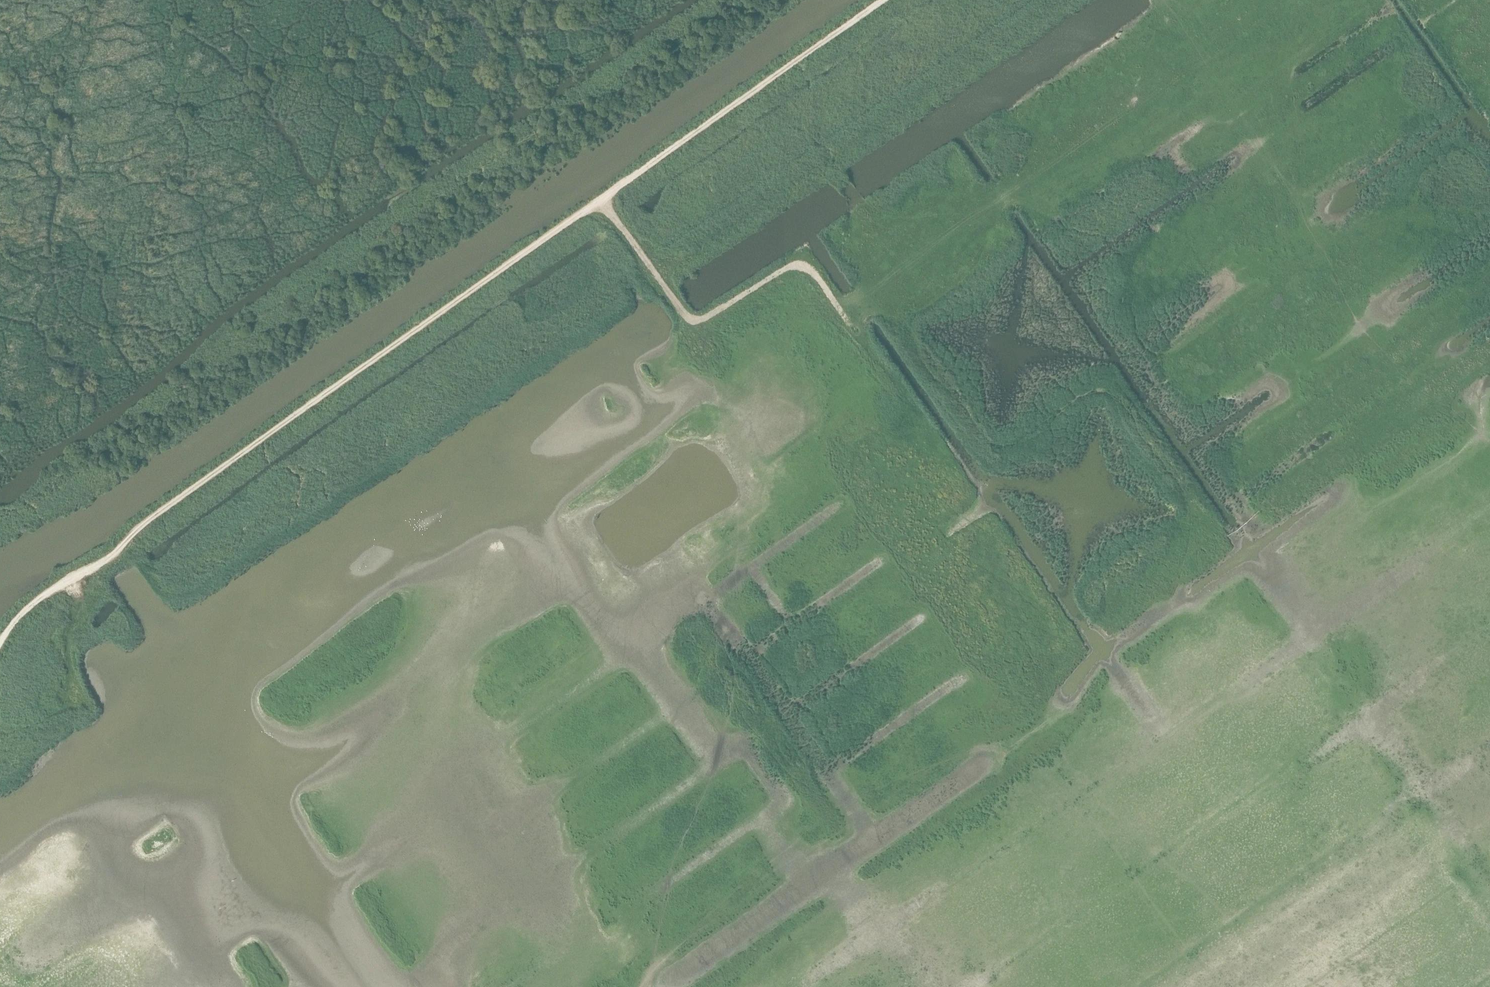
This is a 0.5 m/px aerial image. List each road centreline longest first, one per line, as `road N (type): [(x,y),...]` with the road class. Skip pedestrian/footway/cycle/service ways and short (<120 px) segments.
road 1 (track): [(885,0),(150,518),(113,555),(28,608),(0,644)]

